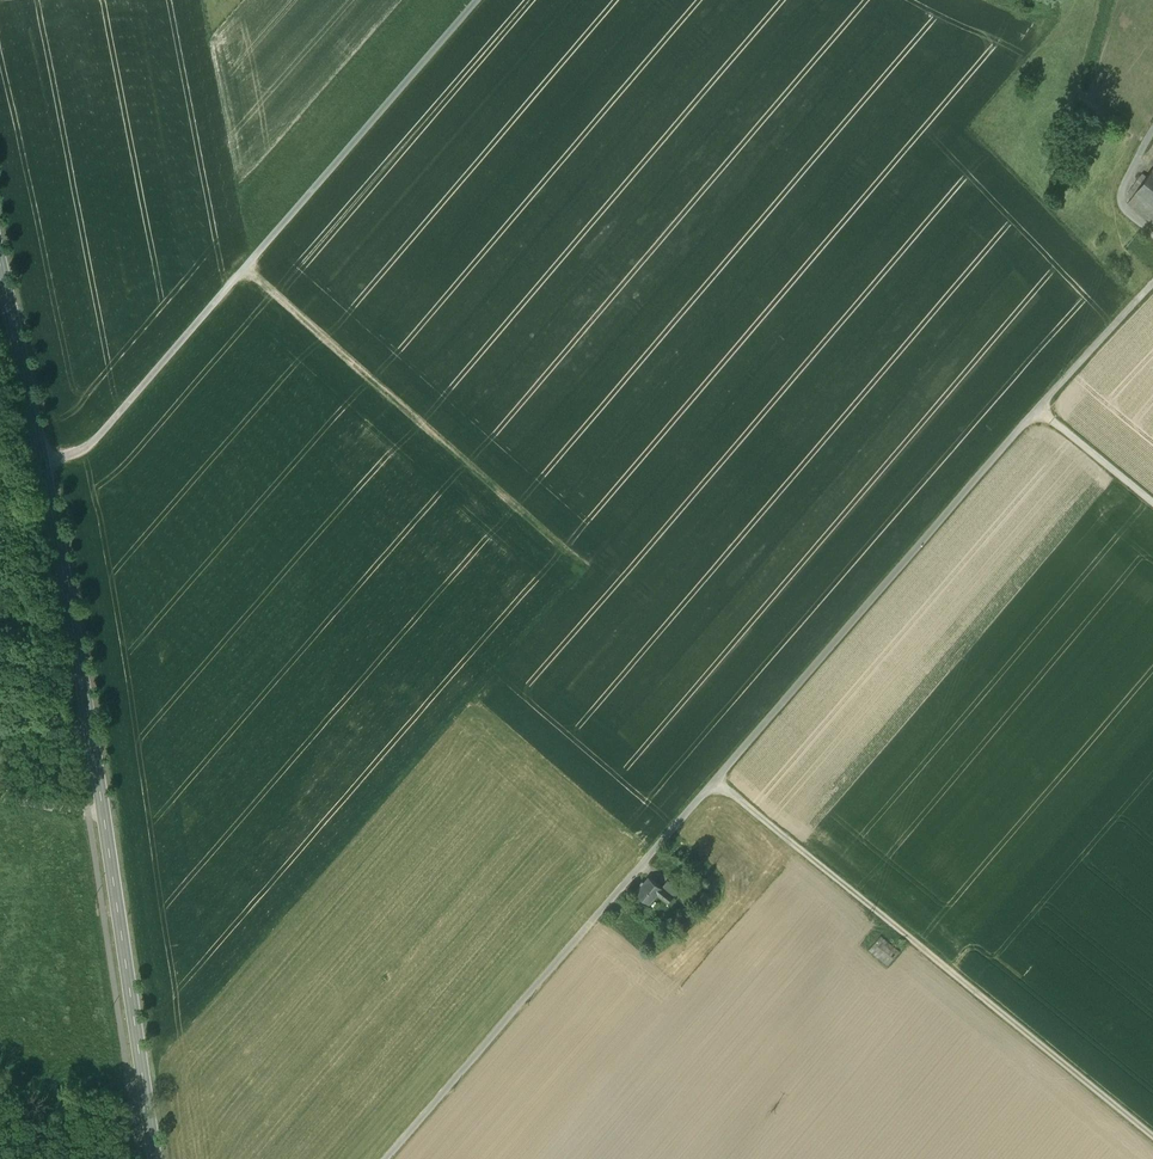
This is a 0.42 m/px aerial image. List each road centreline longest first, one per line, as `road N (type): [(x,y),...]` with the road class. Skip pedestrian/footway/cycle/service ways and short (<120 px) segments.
road 1 (unclassified): [(1152,284),(385,1158)]
road 2 (tertiary): [(156,1158),(42,463)]
road 3 (unclassified): [(42,463),(87,447),(124,409),(477,0)]
road 4 (track): [(713,781),(1152,1139)]
road 5 (track): [(245,268),(595,571)]
road 6 (tertiary): [(42,463),(0,268)]
road 7 (track): [(1036,410),(1152,506)]
road 8 (unclassified): [(1152,130),(1121,195),(1121,208),(1152,236)]

